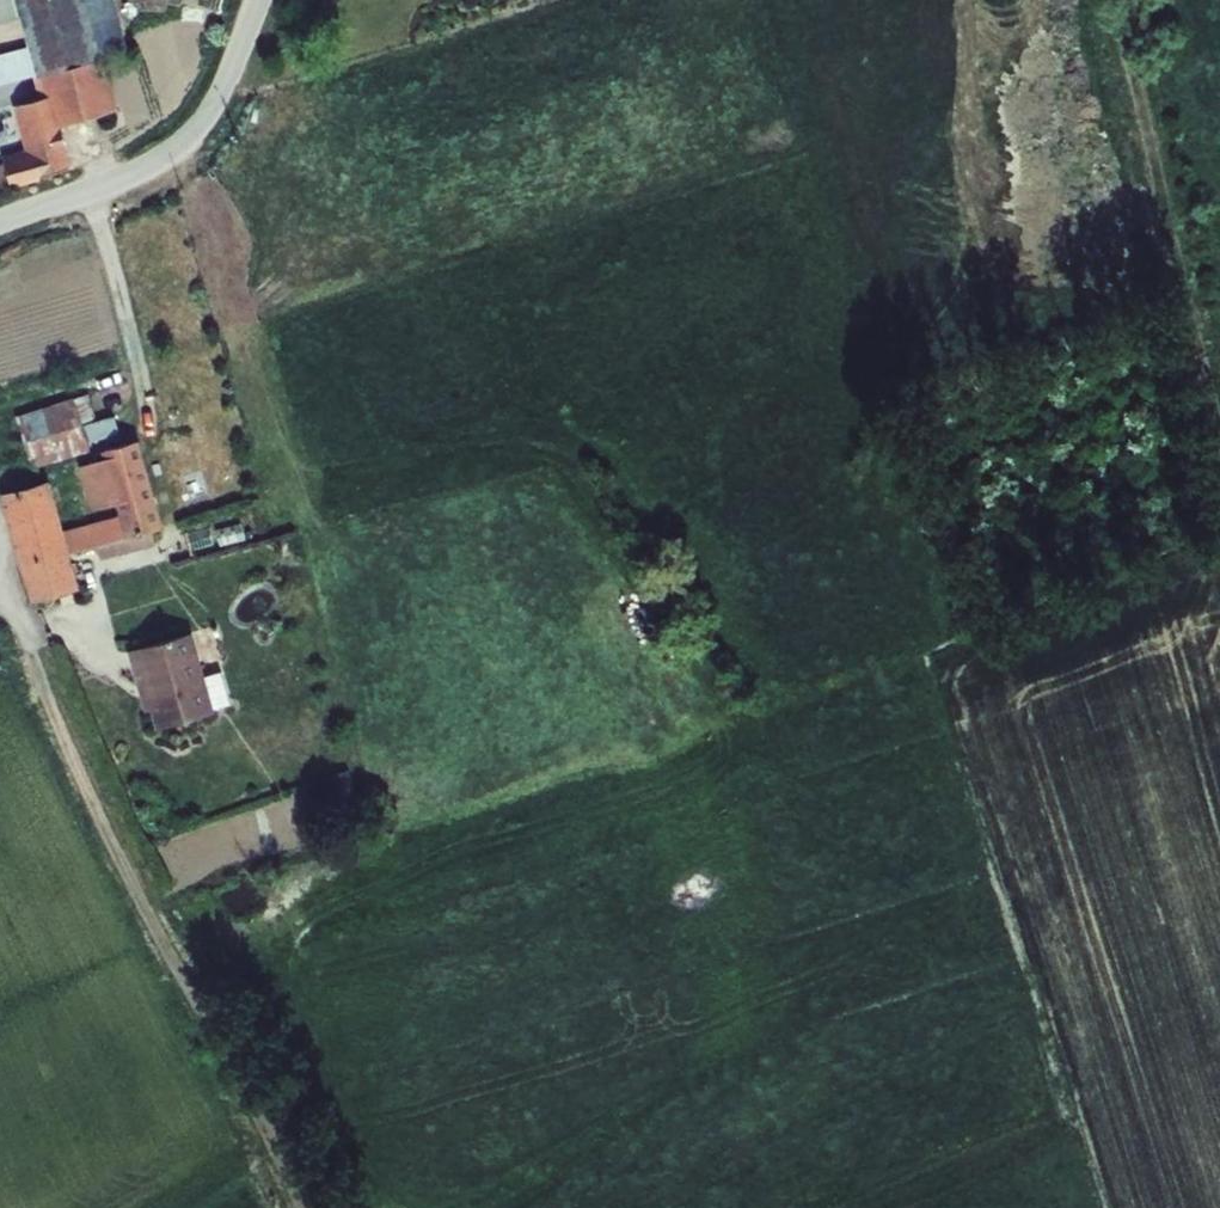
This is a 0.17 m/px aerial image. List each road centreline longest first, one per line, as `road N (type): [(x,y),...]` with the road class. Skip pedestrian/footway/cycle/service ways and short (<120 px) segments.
road 1 (track): [(314,1207),(76,764),(7,600)]
road 2 (unclassified): [(256,0),(210,113),(173,151),(130,177),(0,224)]

